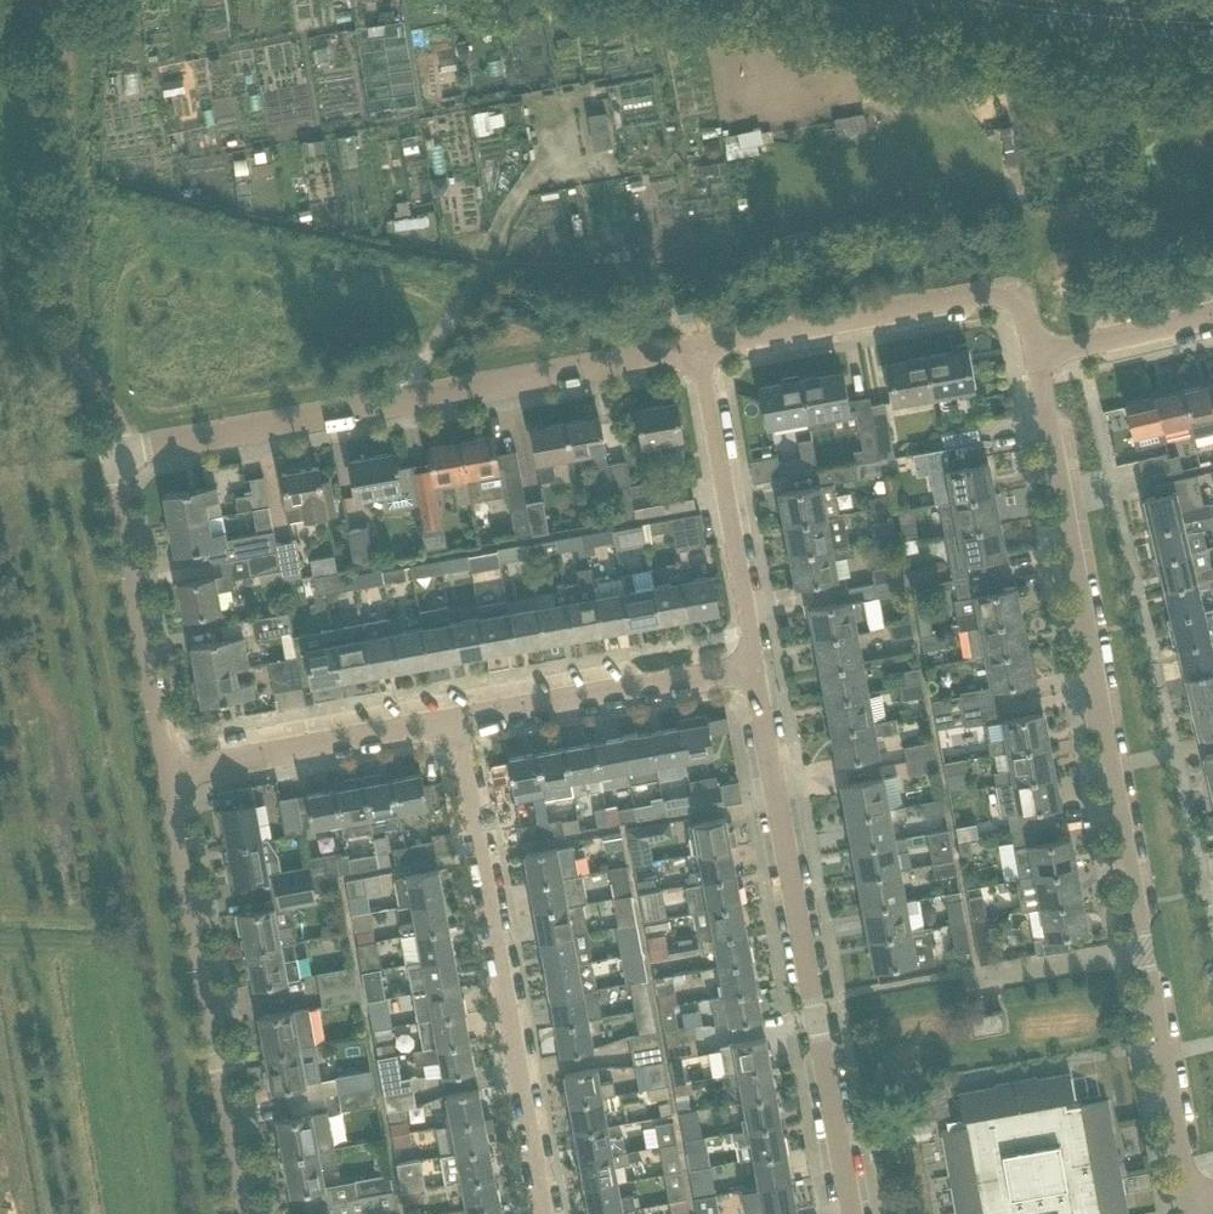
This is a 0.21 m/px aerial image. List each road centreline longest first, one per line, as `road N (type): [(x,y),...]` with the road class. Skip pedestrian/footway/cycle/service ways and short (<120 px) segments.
road 1 (residential): [(176,773),(124,459),(700,350)]
road 2 (residential): [(1188,1200),(1034,343)]
road 3 (residential): [(857,1213),(758,670)]
road 4 (residential): [(551,1213),(463,723)]
road 5 (residential): [(254,1213),(176,773)]
road 6 (residential): [(700,350),(975,294),(1007,299),(1030,320),(1034,343)]
road 7 (residential): [(758,670),(700,350)]
road 8 (residential): [(463,723),(758,670)]
road 9 (residential): [(176,773),(463,723)]
road 10 (tertiary): [(1003,0),(1109,15),(1212,18)]
road 11 (residential): [(1034,343),(1073,349),(1212,318)]

